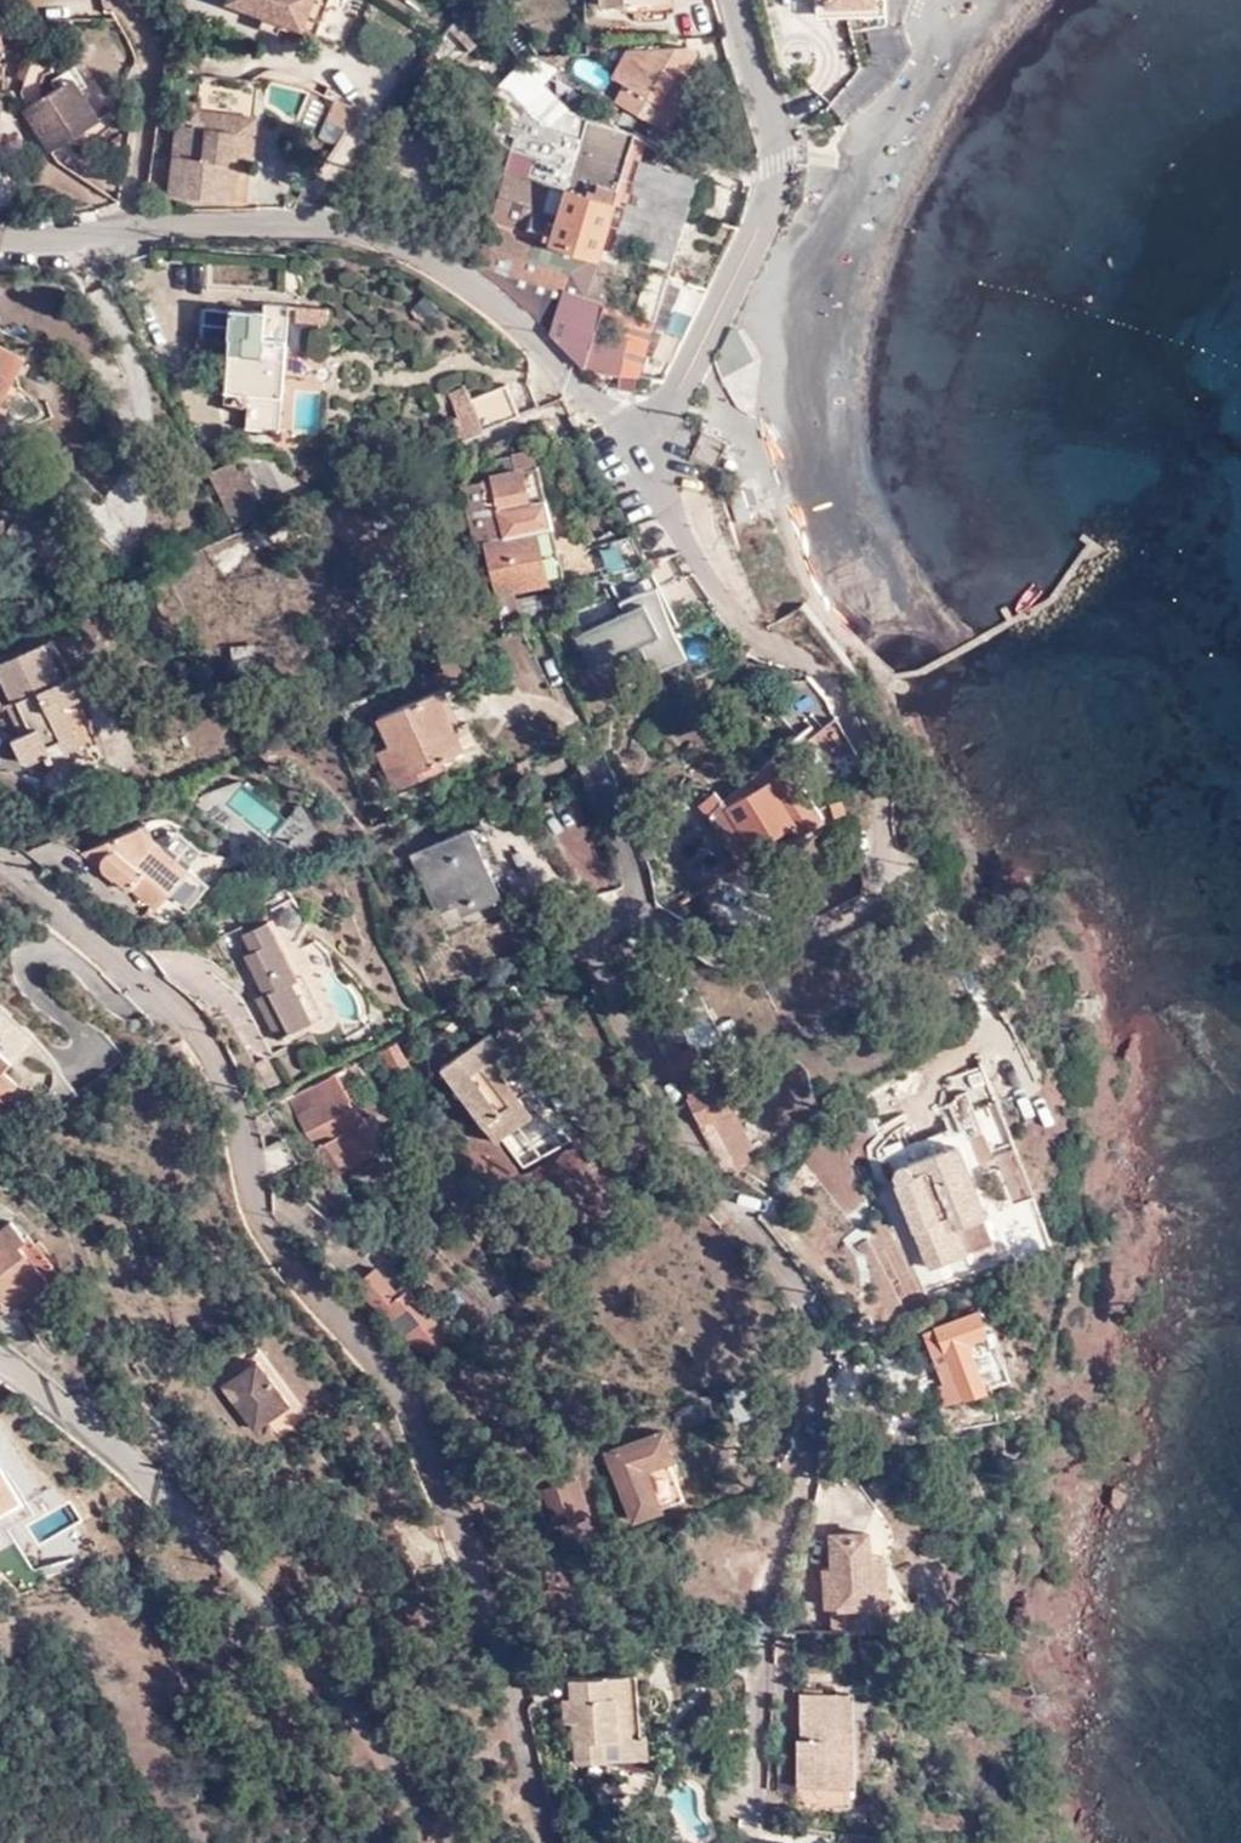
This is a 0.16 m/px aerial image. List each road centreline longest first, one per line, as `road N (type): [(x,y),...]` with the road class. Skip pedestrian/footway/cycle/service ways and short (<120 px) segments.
road 1 (residential): [(626,499),(641,522),(678,545),(758,641),(817,661),(877,781),(861,830),(888,892),(772,957),(738,955),(665,921),(636,918),(605,930),(594,950),(718,1183),(799,1292),(812,1325),(791,1520),(767,1611),(762,1788)]
road 2 (residential): [(0,856),(156,990),(187,1026),(217,1072),(247,1190),(267,1231),(387,1364),(443,1490),(499,1649),(550,1842)]
road 3 (residential): [(634,463),(527,334),(387,236),(222,224),(0,243)]
road 4 (residential): [(439,1842),(220,1552),(90,1430),(0,1359)]
road 5 (residential): [(735,0),(781,158),(761,241),(733,308),(634,463)]

